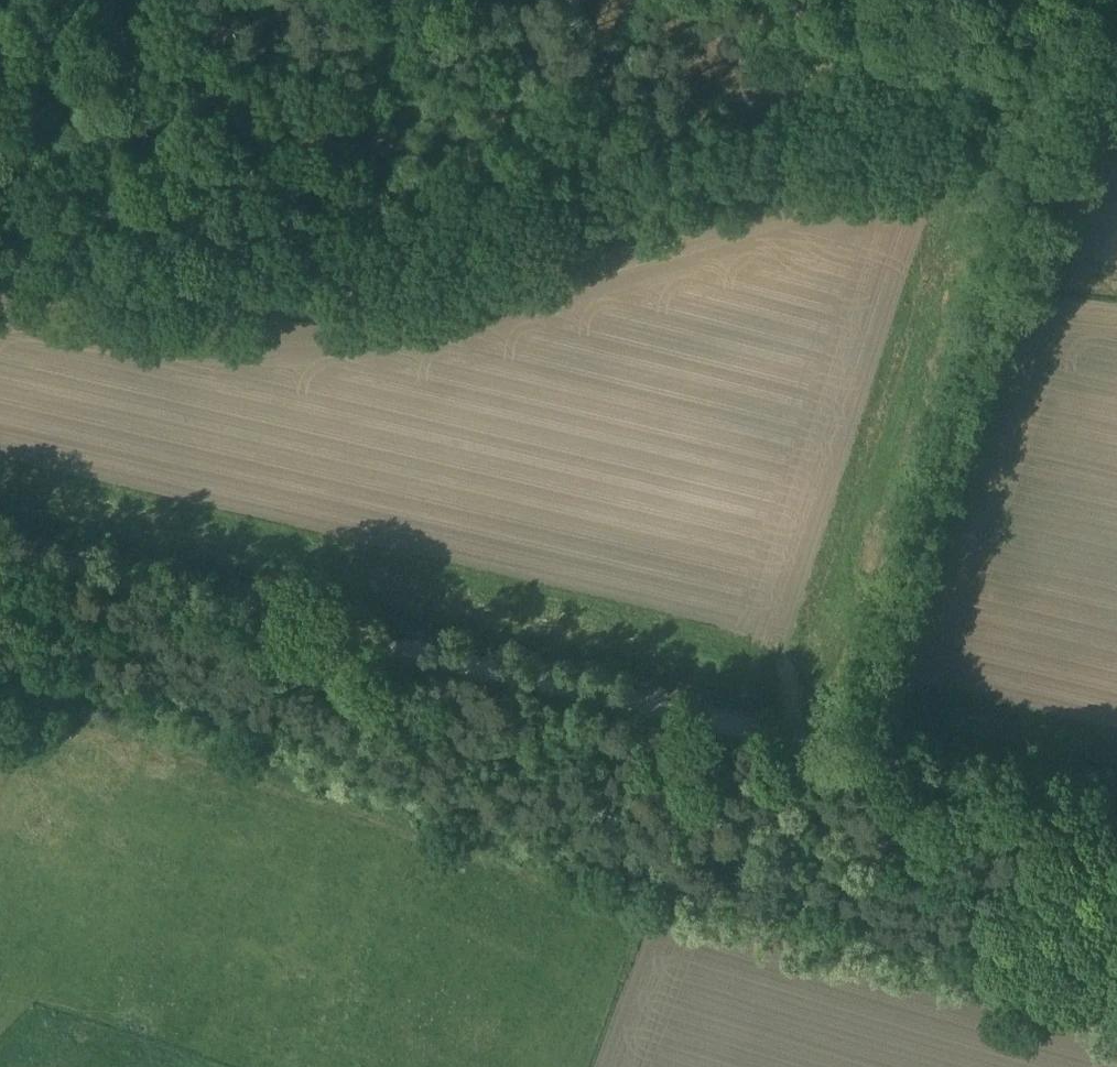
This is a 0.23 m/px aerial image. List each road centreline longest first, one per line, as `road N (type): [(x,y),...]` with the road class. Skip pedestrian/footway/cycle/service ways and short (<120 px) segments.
road 1 (track): [(1116,819),(0,552)]

